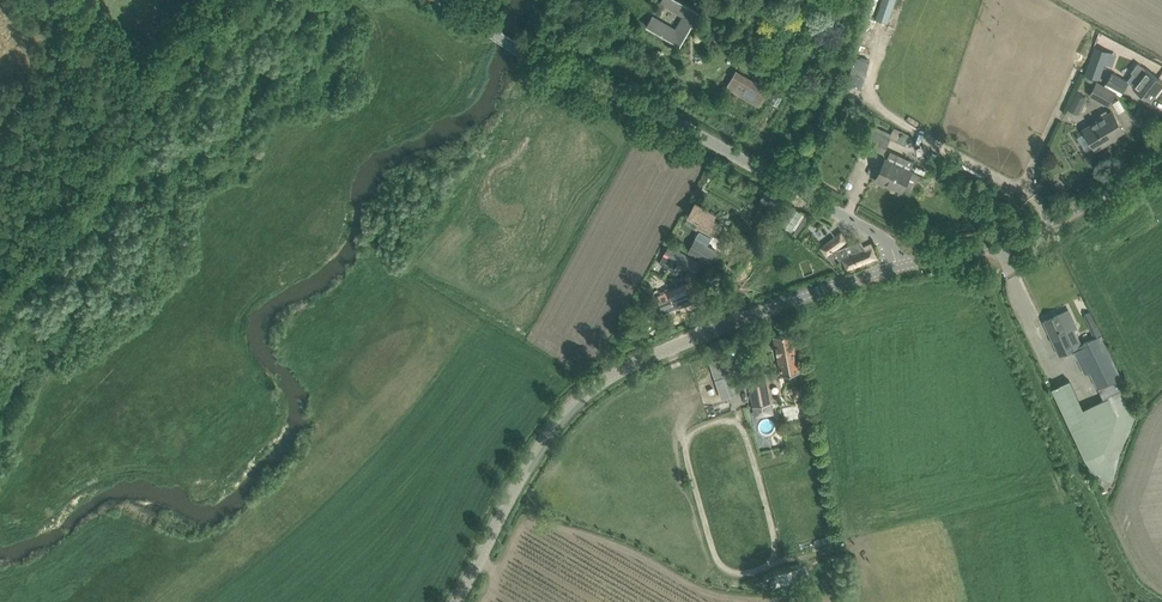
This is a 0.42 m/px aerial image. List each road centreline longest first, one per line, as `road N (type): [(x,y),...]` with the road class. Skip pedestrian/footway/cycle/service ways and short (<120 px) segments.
road 1 (tertiary): [(456,601),(531,461),(595,386),(657,353),(898,267)]
road 2 (unclassified): [(898,267),(892,249),(860,225),(653,111),(533,58),(444,0)]
road 3 (tertiary): [(898,267),(1043,225),(1161,158)]

